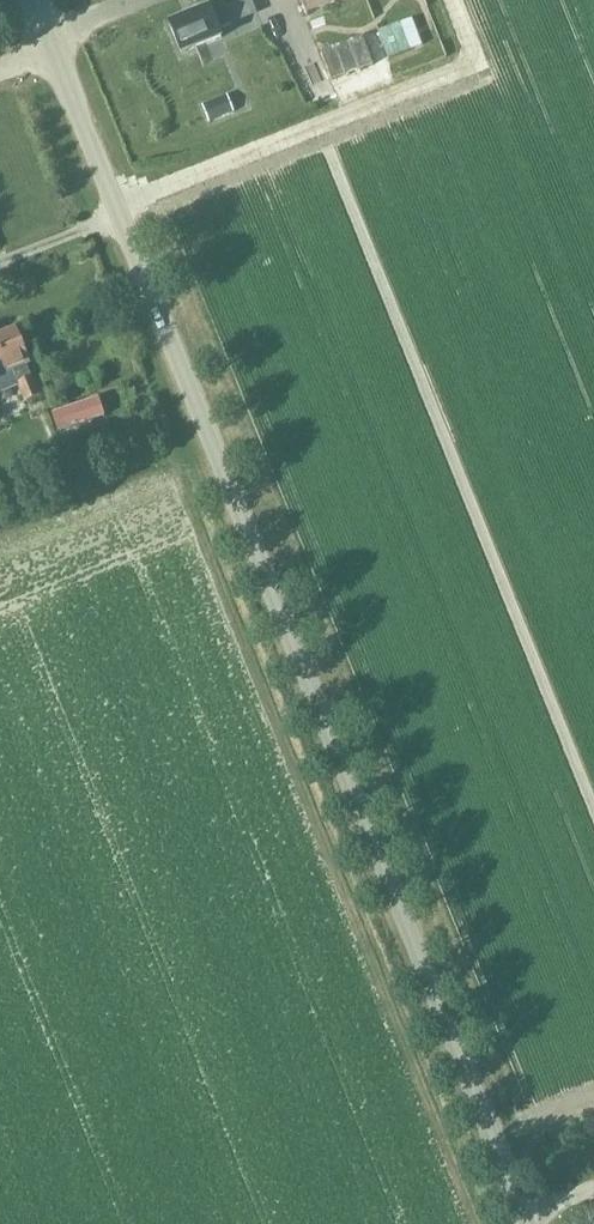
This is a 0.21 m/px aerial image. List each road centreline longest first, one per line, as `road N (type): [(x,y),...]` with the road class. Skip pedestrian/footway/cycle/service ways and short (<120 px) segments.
road 1 (unclassified): [(528,1223),(35,0)]

